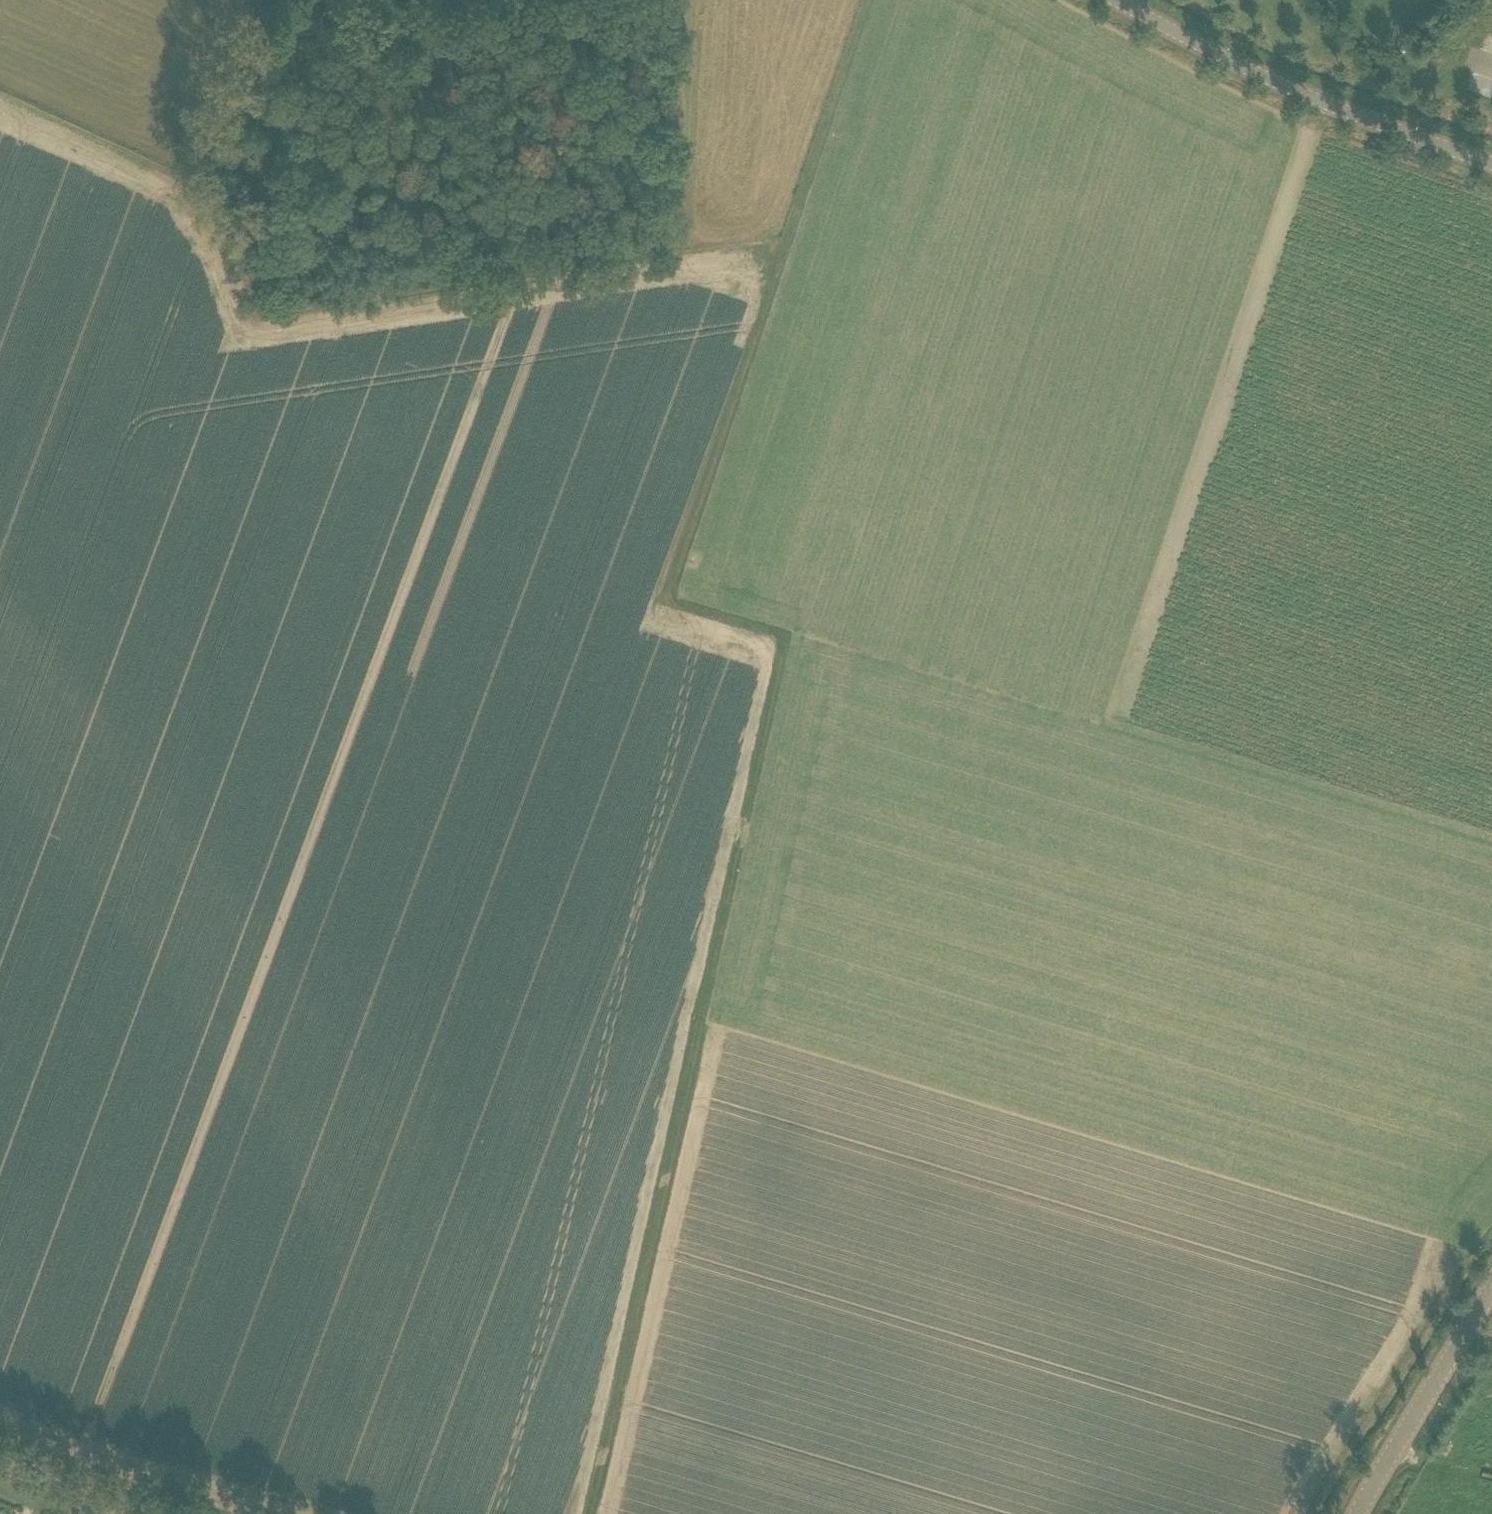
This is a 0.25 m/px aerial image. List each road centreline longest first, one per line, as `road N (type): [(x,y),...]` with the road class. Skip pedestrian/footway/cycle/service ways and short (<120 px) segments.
road 1 (track): [(874,0),(670,599),(785,632),(589,1513)]
road 2 (unclassified): [(1491,165),(1307,98),(1116,0)]
road 3 (tertiary): [(1357,1513),(1491,1289)]
road 4 (unclassified): [(146,1513),(0,1465)]

